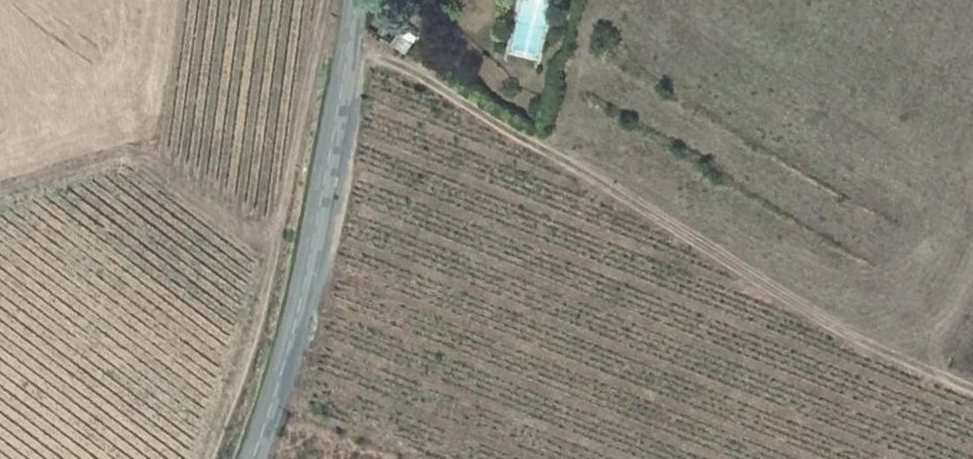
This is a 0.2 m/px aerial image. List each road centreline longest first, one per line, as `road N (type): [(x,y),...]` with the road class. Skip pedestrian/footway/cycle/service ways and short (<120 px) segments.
road 1 (tertiary): [(359,0),(320,214),(255,458)]

